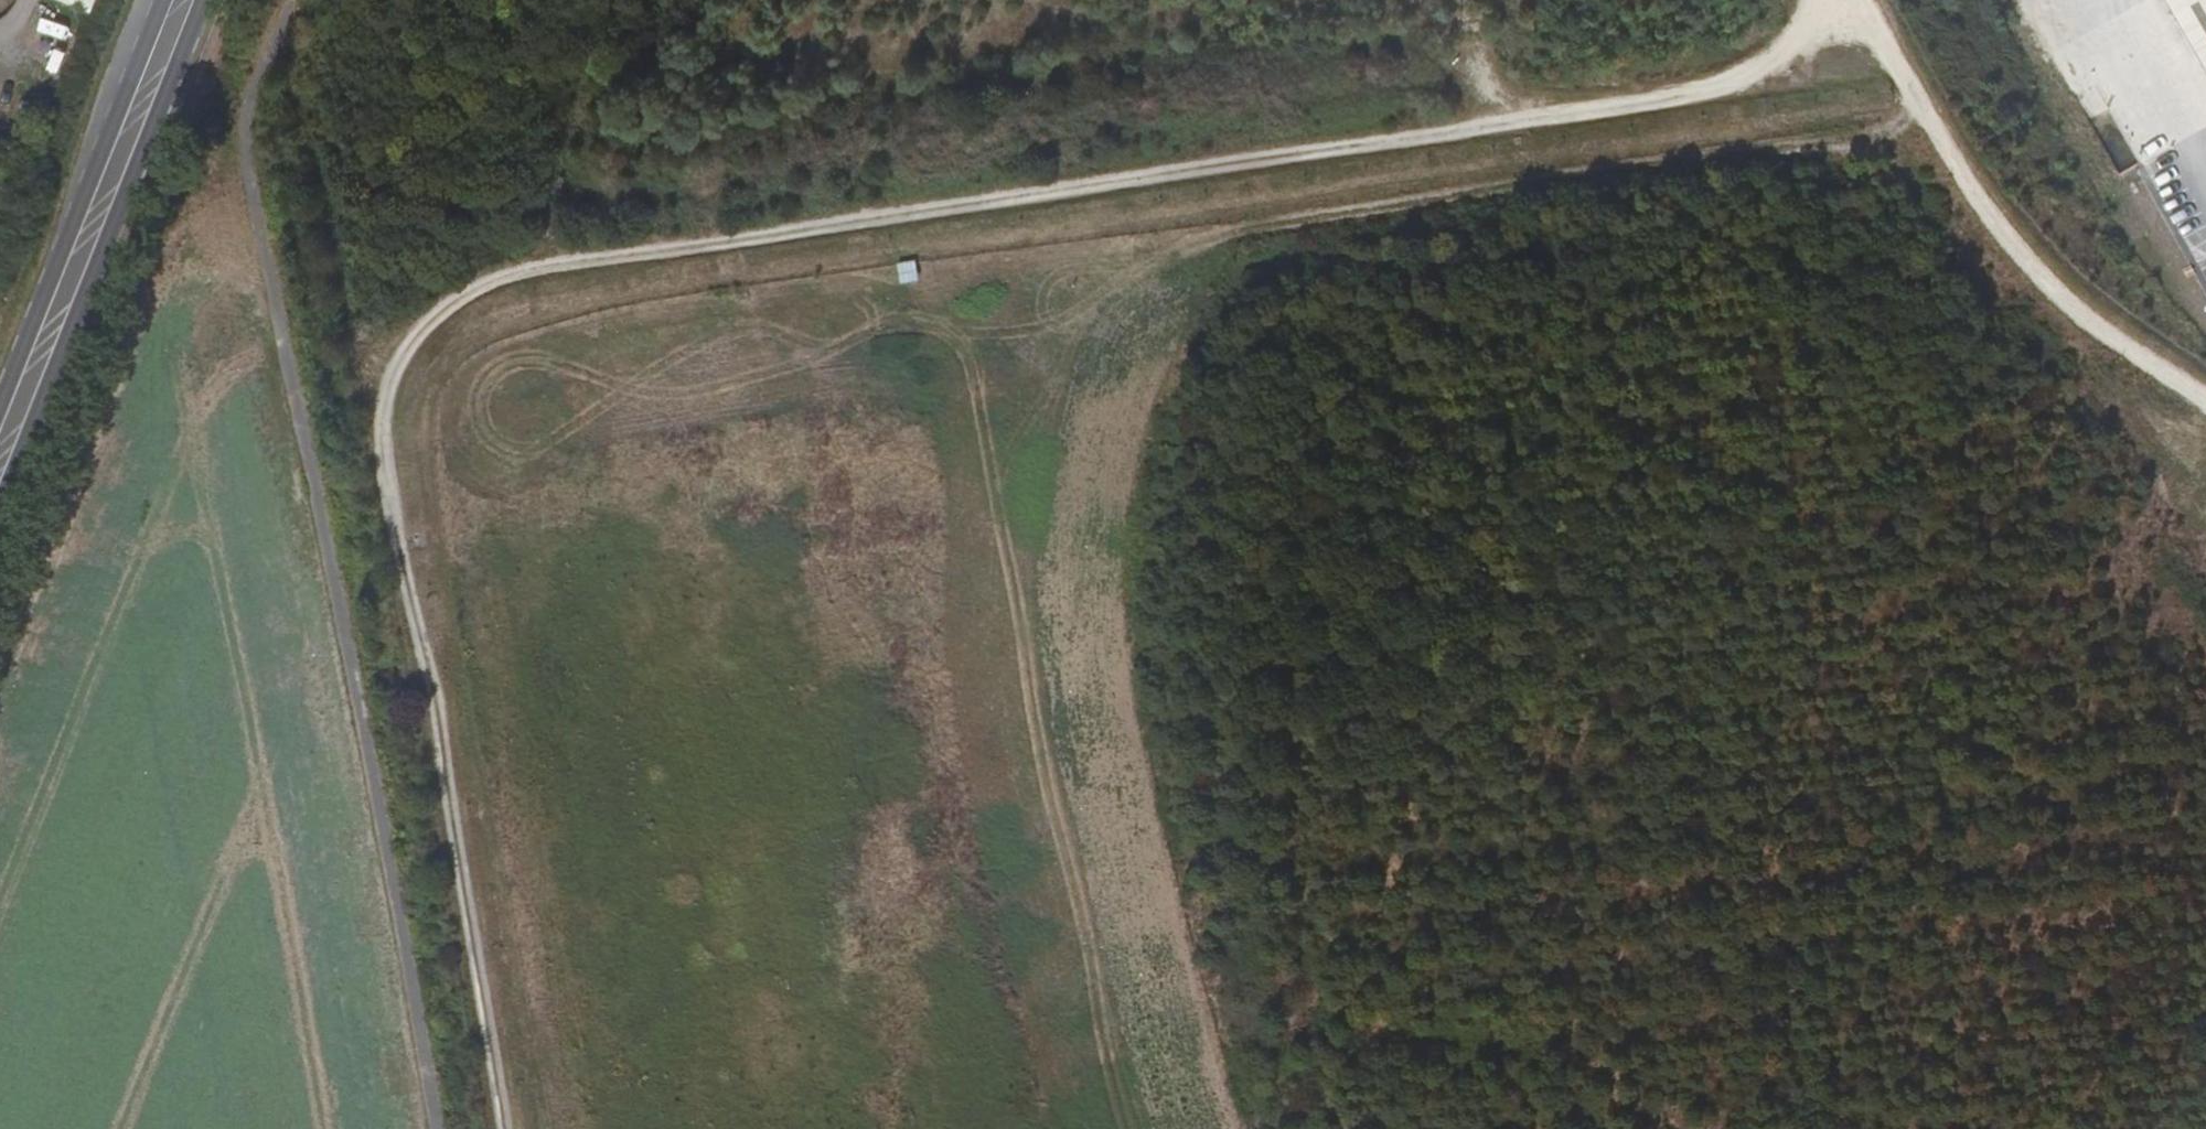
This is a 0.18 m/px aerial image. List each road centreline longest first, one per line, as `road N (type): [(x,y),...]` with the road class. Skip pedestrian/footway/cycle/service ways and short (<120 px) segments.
road 1 (track): [(448,1128),(245,131),(248,100),(290,4)]
road 2 (primary): [(0,510),(205,0)]
road 3 (primary): [(164,0),(0,407)]
road 4 (track): [(2205,165),(2045,0)]

